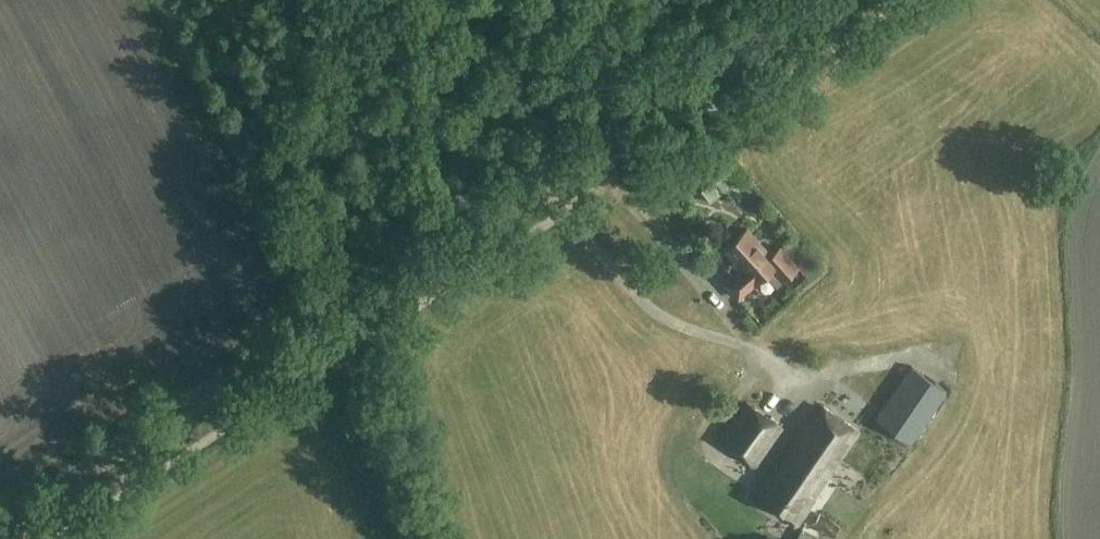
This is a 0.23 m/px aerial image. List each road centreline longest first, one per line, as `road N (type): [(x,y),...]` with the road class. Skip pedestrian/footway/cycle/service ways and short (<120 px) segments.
road 1 (tertiary): [(0,529),(823,0)]
road 2 (track): [(344,353),(411,538)]

